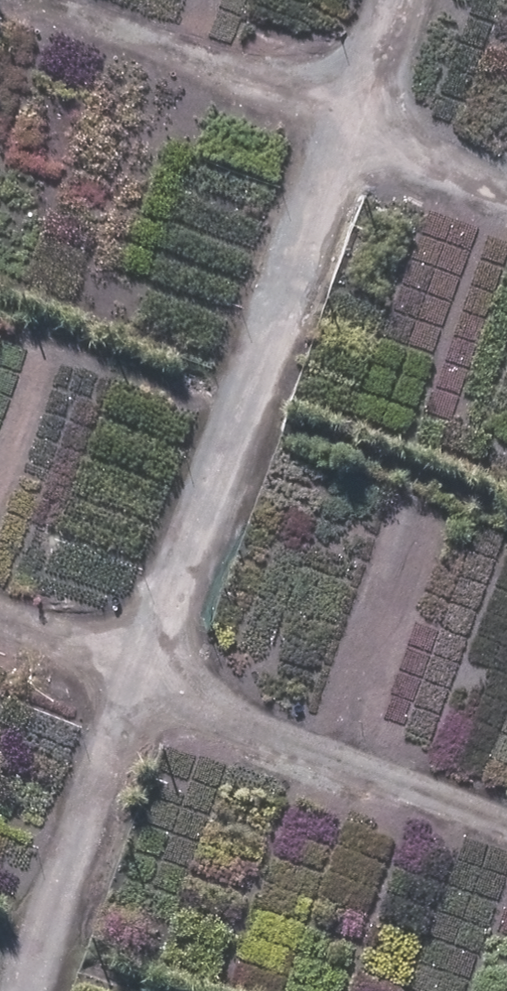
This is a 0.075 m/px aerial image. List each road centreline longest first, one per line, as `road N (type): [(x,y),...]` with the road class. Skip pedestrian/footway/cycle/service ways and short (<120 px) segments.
road 1 (track): [(393,0),(29,990)]
road 2 (track): [(0,624),(506,820)]
road 3 (track): [(35,0),(506,180)]

